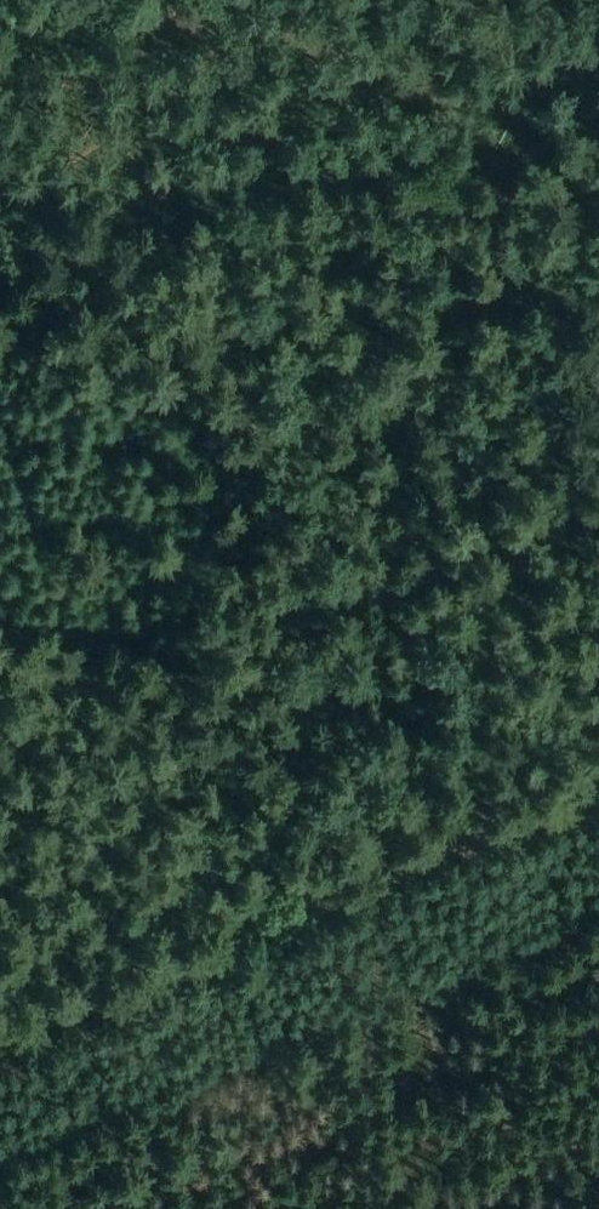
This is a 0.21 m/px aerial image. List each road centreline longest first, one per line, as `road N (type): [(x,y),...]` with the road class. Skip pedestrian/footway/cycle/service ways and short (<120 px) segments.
road 1 (track): [(0,1042),(598,792)]

